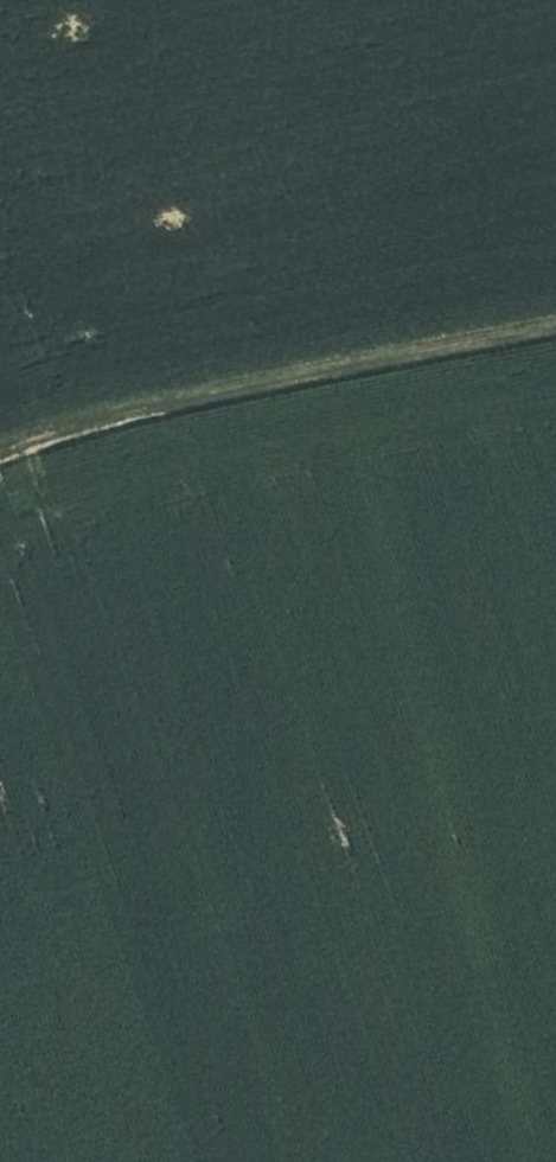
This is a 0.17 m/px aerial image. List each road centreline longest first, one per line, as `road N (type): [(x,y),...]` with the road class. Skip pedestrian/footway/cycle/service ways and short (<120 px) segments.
road 1 (track): [(0,456),(159,409),(555,333)]

